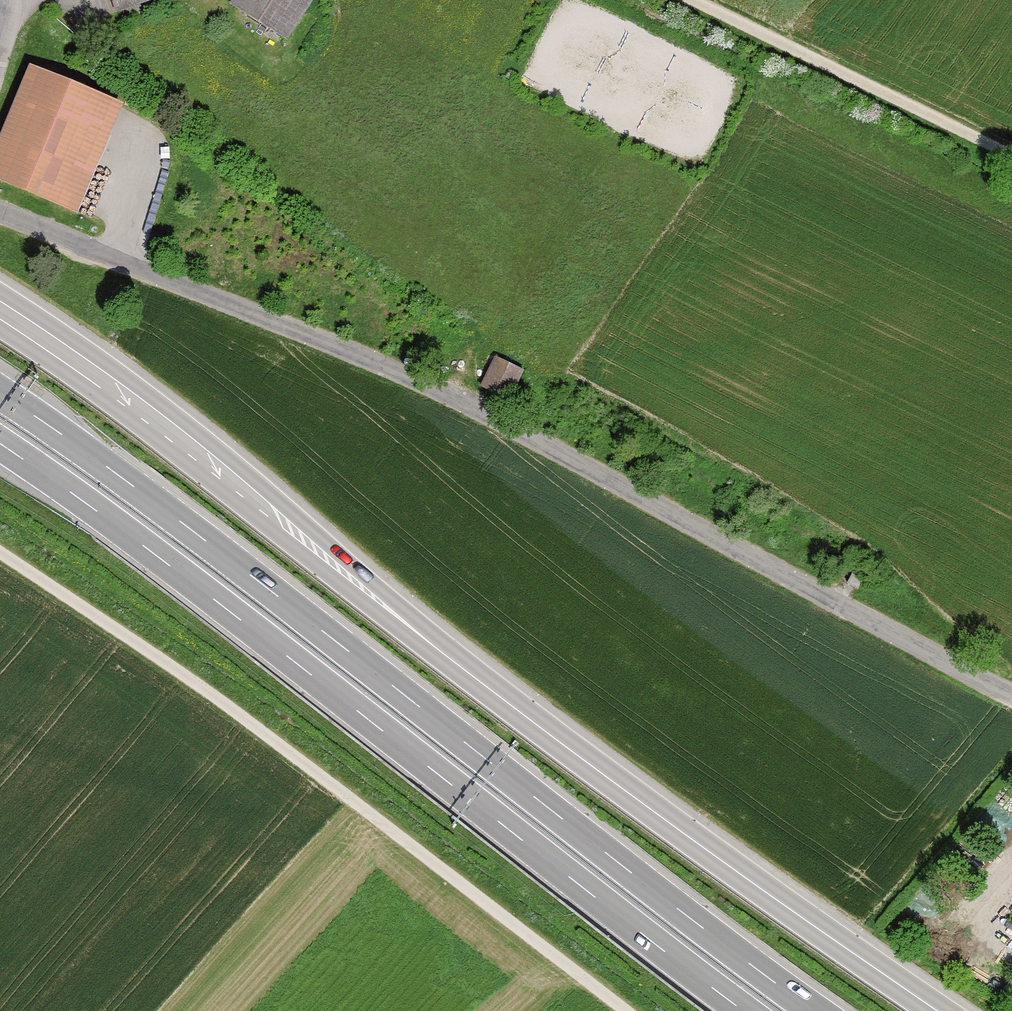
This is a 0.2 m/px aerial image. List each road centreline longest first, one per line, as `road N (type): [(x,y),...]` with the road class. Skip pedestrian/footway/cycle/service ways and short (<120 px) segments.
road 1 (secondary): [(948,1010),(496,698),(243,485),(0,309)]
road 2 (residential): [(1011,694),(412,365),(0,207)]
road 3 (motorway): [(816,1010),(0,394)]
road 4 (motorway): [(0,444),(158,556),(746,1010)]
road 5 (track): [(0,554),(204,690),(629,1010)]
road 6 (track): [(1011,155),(695,0)]

